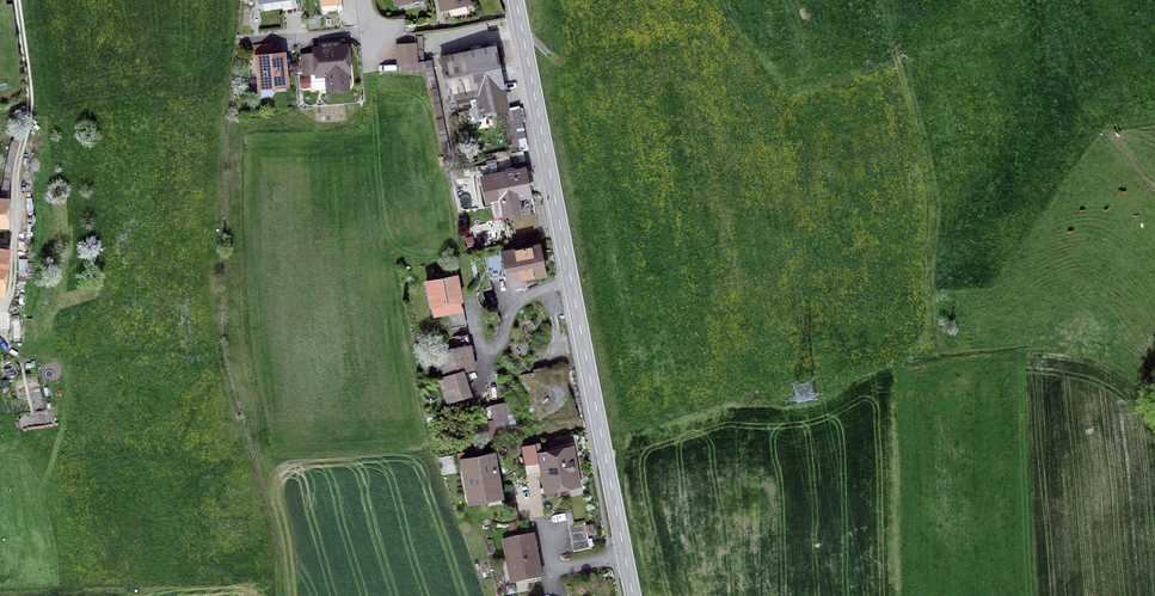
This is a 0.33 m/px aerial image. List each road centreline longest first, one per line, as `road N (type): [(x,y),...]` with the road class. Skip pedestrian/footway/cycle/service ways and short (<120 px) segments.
road 1 (track): [(879,0),(896,72),(939,179),(940,339),(881,376)]
road 2 (track): [(18,0),(31,104),(16,183),(11,297),(0,308)]
road 3 (secondary): [(515,0),(571,277)]
road 4 (secondary): [(571,277),(623,553)]
road 5 (track): [(1052,0),(1064,59),(1154,174)]
road 6 (residential): [(571,277),(533,292),(490,370)]
road 7 (residential): [(623,553),(557,573),(542,514)]

